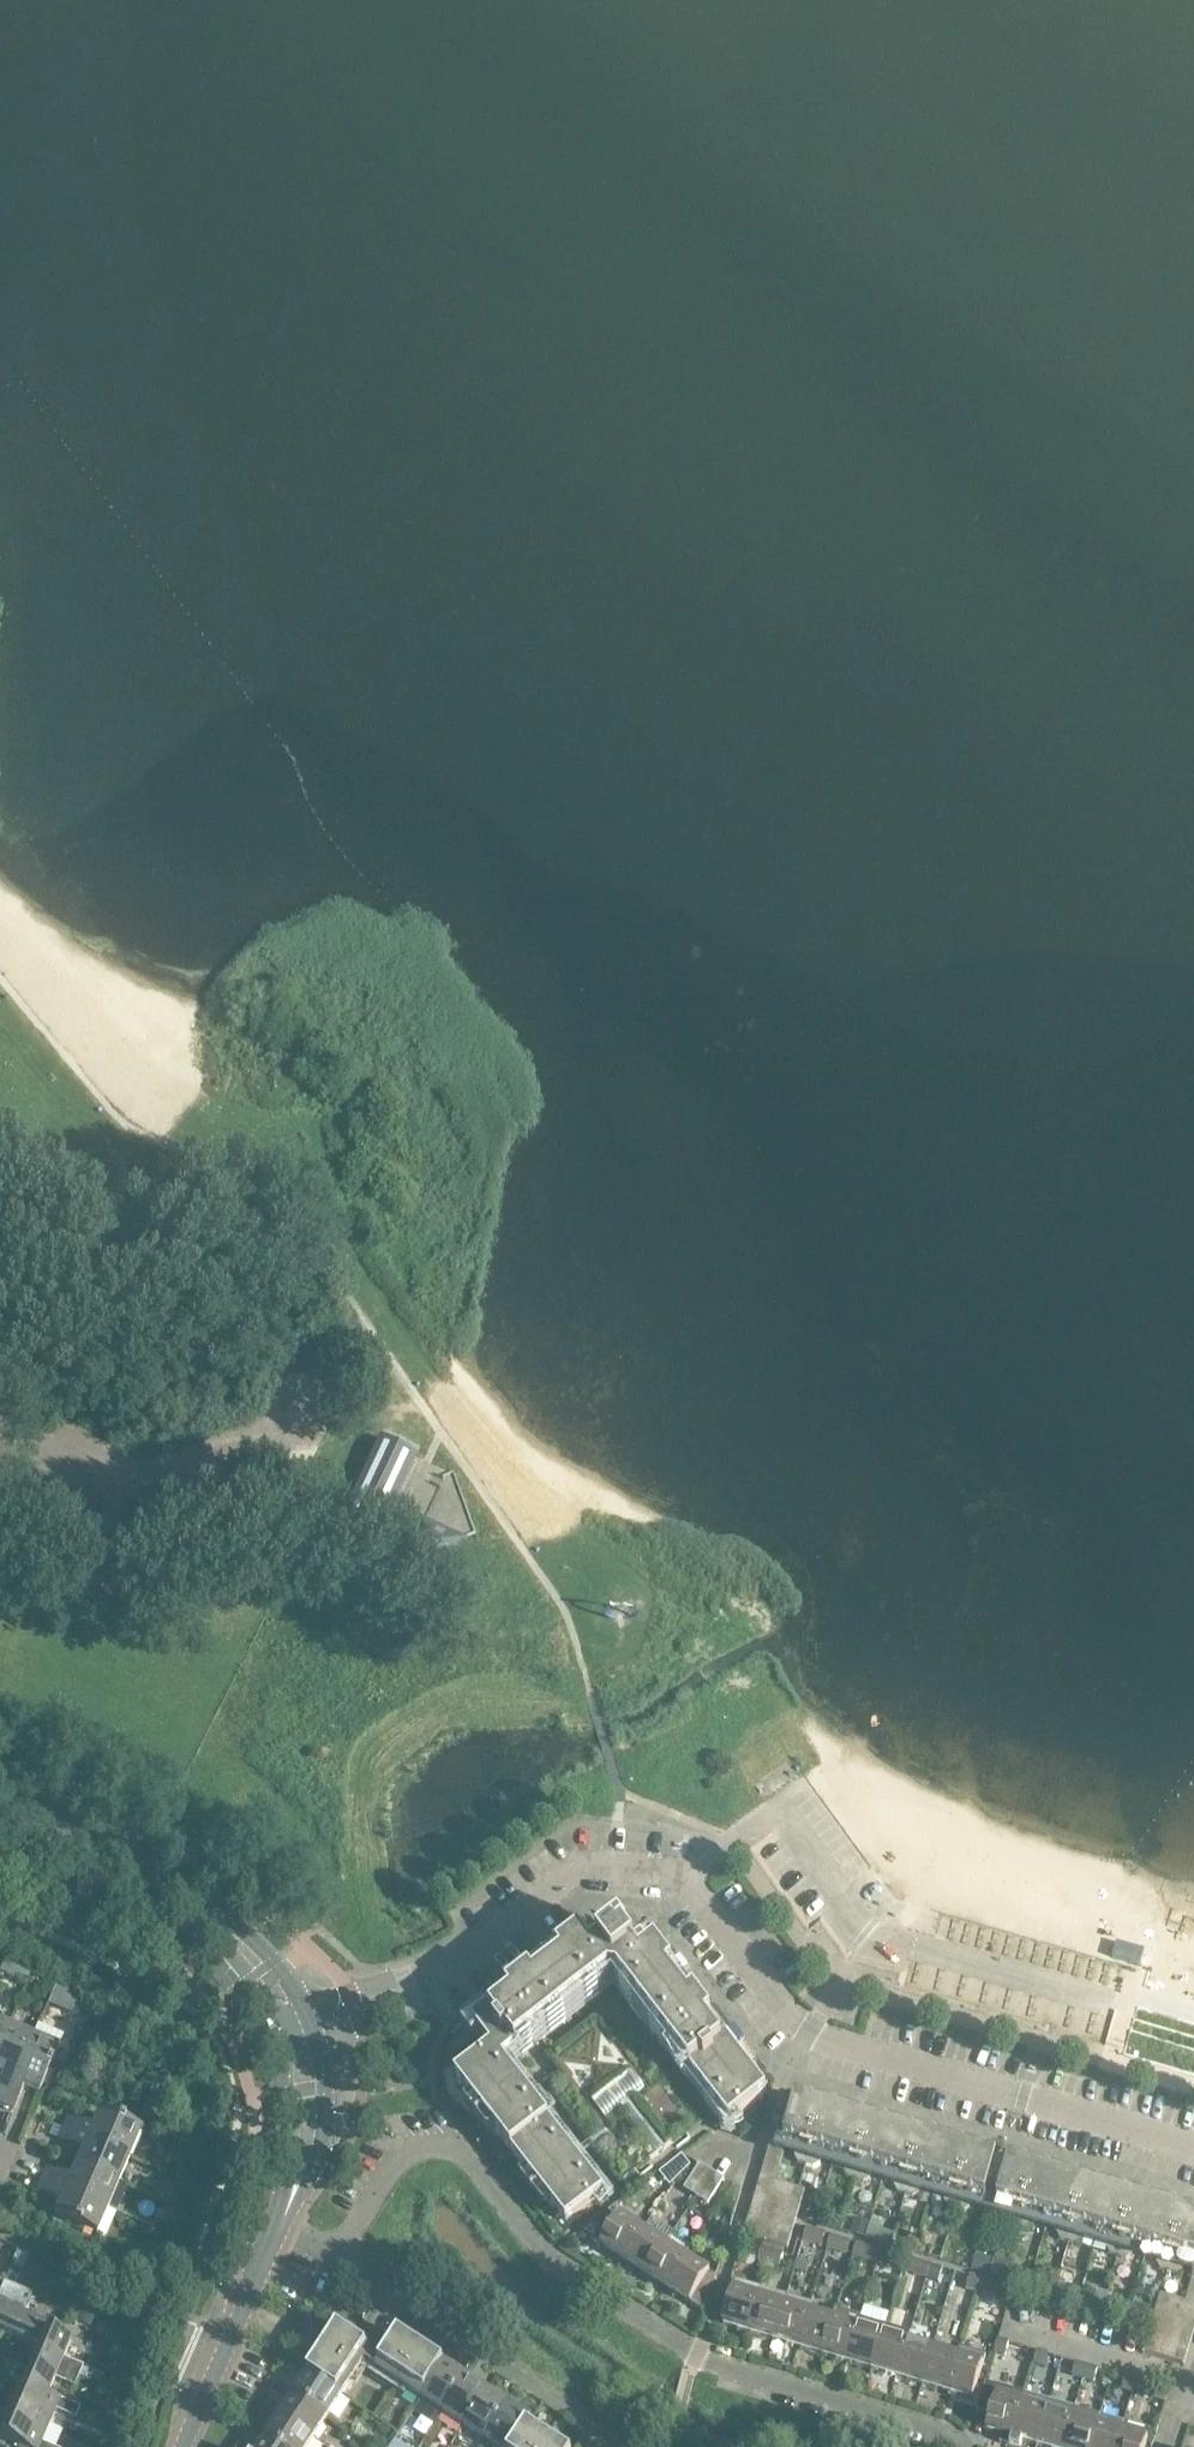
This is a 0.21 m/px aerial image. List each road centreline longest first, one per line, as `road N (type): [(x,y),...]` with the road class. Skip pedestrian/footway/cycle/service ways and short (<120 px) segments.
road 1 (residential): [(1193,2146),(821,2037),(798,2022),(687,1879),(673,1873),(579,1867),(463,1957),(408,1988)]
road 2 (residential): [(697,2355),(546,2257),(453,2145),(418,2145),(403,2155),(337,2256)]
road 3 (residential): [(629,2446),(337,2256)]
road 4 (residential): [(697,2355),(941,2434),(952,2446)]
road 5 (tertiary): [(183,2446),(280,2224)]
road 6 (tertiary): [(304,2008),(282,1968),(249,1933),(195,1896),(160,1889)]
road 7 (residential): [(1192,2378),(1005,2324)]
road 8 (tertiary): [(160,1889),(167,1912),(237,1986),(265,2037)]
road 9 (tertiary): [(288,2206),(301,2199),(327,2125),(316,2039)]
road 10 (tertiary): [(160,1889),(0,1807)]
road 11 (tertiary): [(265,2037),(286,2111),(281,2191),(288,2206)]

